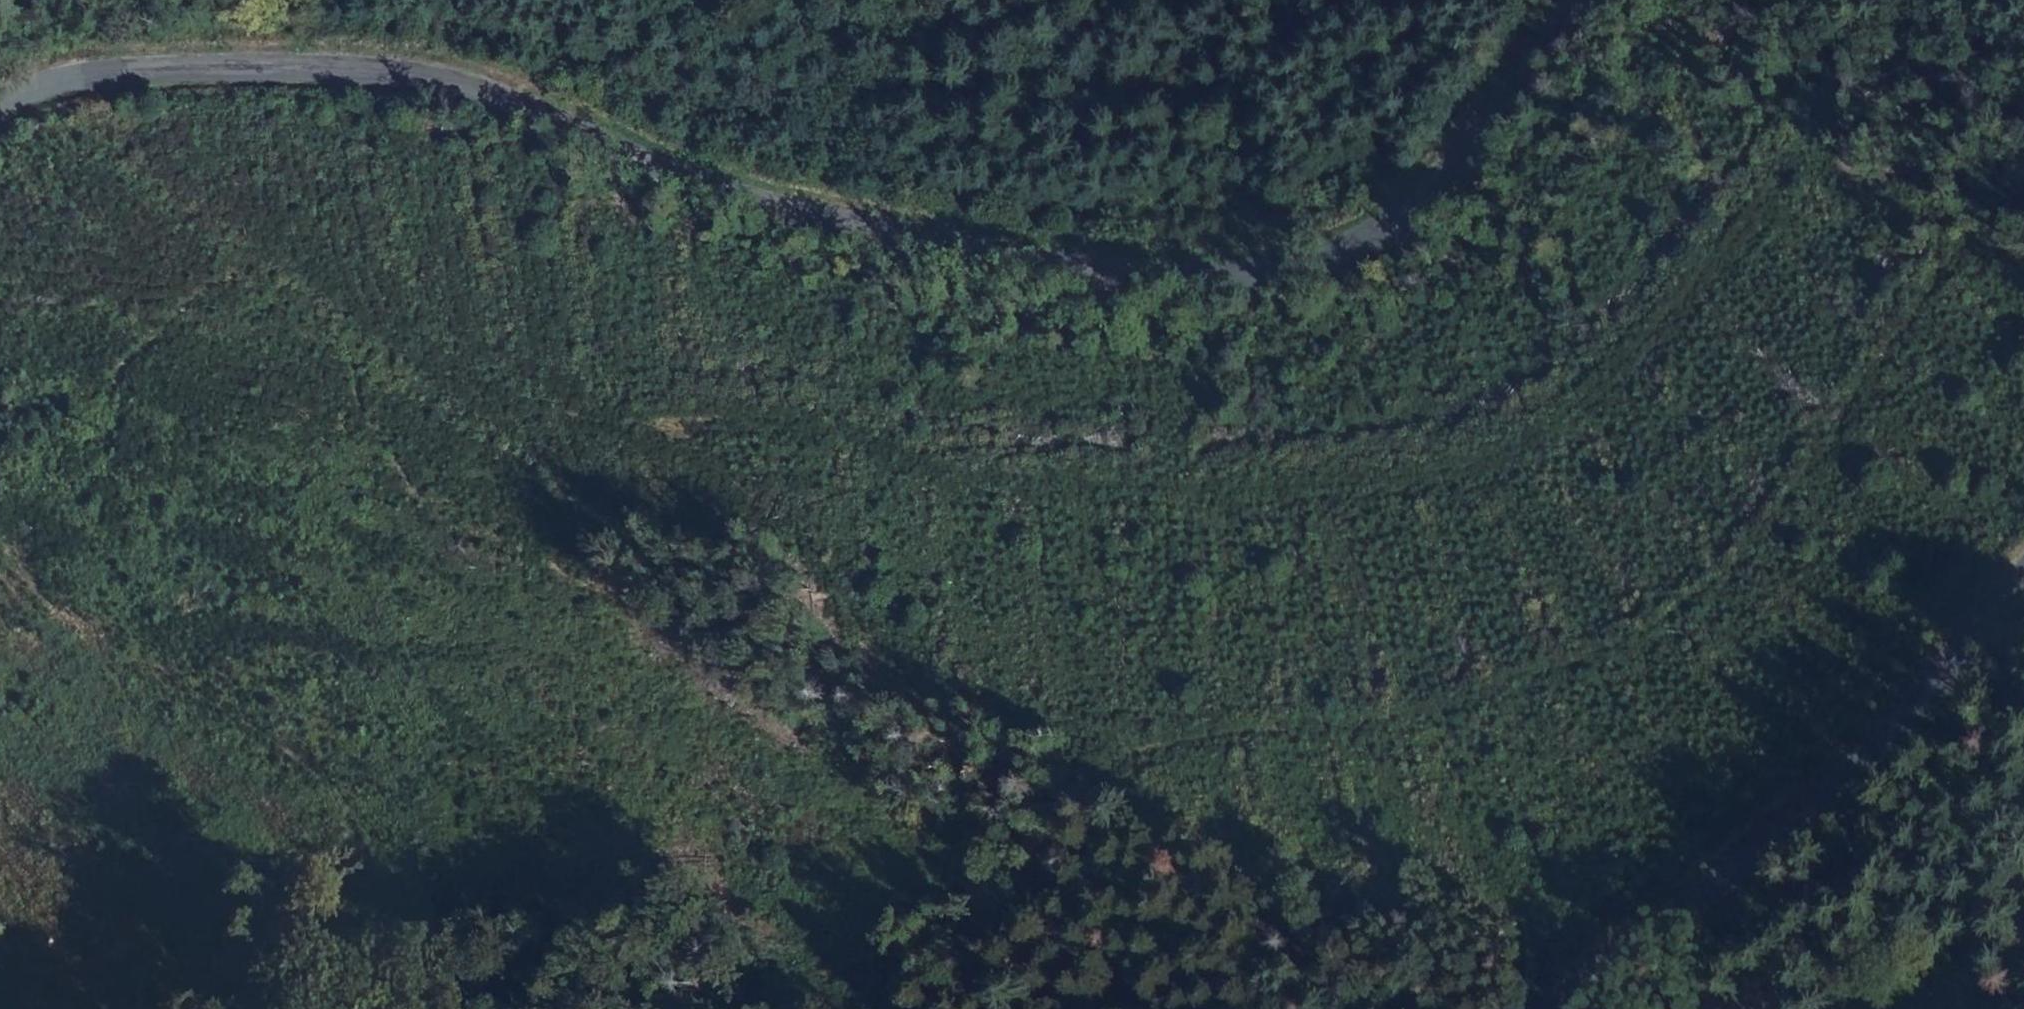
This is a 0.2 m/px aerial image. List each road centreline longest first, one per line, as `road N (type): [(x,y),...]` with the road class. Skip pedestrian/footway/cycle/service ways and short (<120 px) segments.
road 1 (secondary): [(1589,0),(1568,16),(1454,173),(1399,221),(1329,256),(1257,274),(1051,261),(696,180),(475,89),(381,72),(250,65),(94,73),(26,90),(0,108)]
road 2 (secondary): [(2023,584),(1873,756),(1555,1008)]

